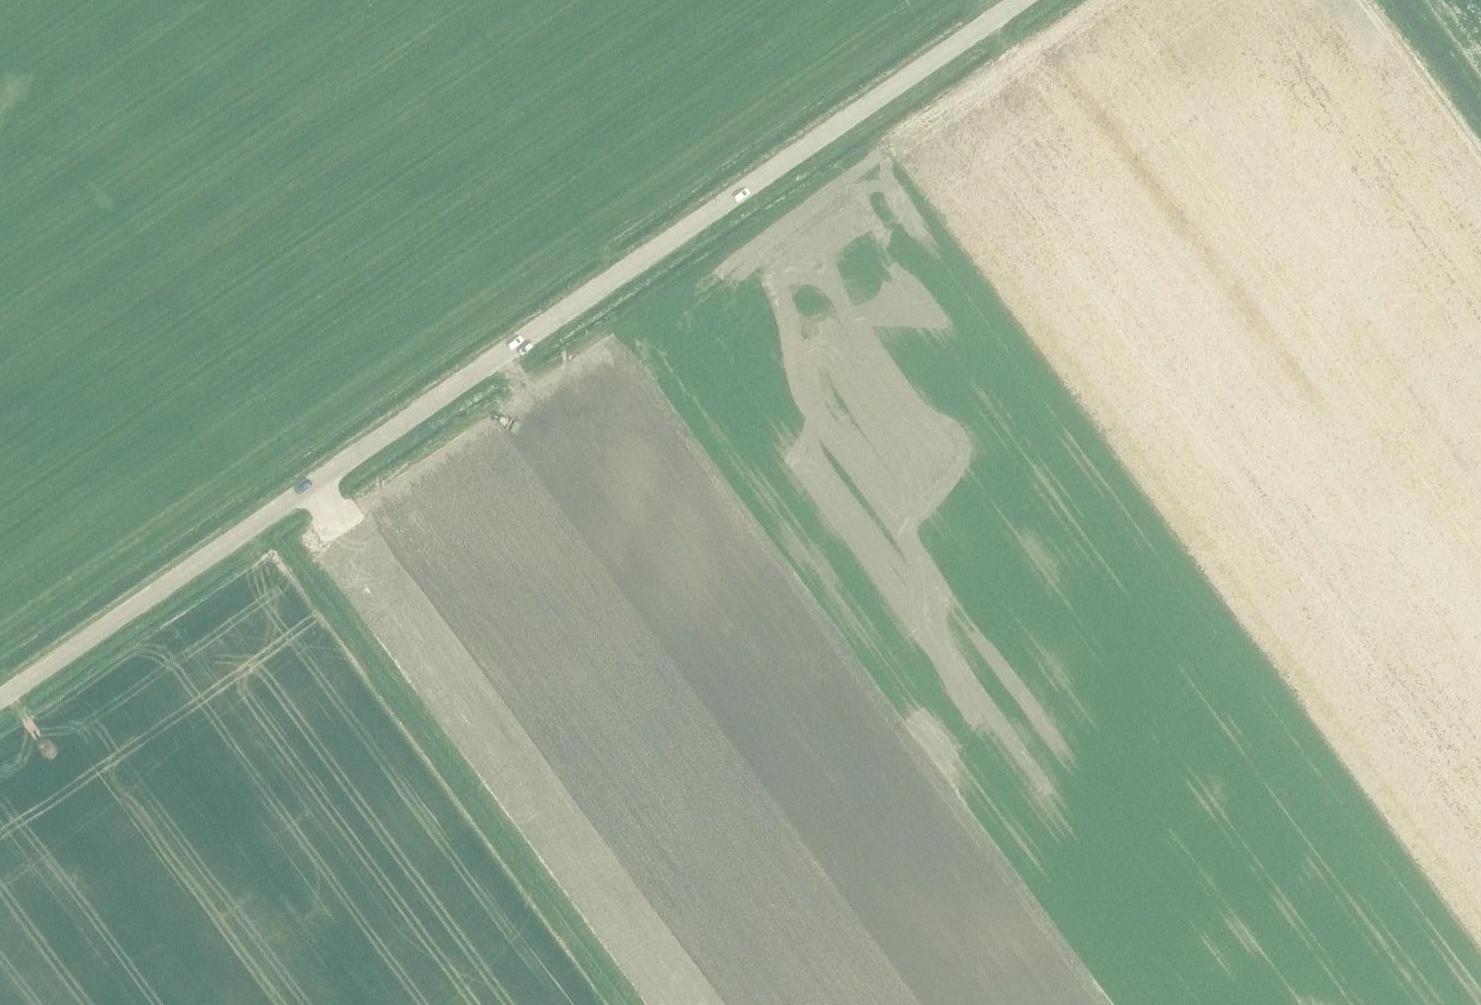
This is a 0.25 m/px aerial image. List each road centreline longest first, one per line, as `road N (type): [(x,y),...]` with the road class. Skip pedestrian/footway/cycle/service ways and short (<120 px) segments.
road 1 (unclassified): [(0,698),(1023,0)]

